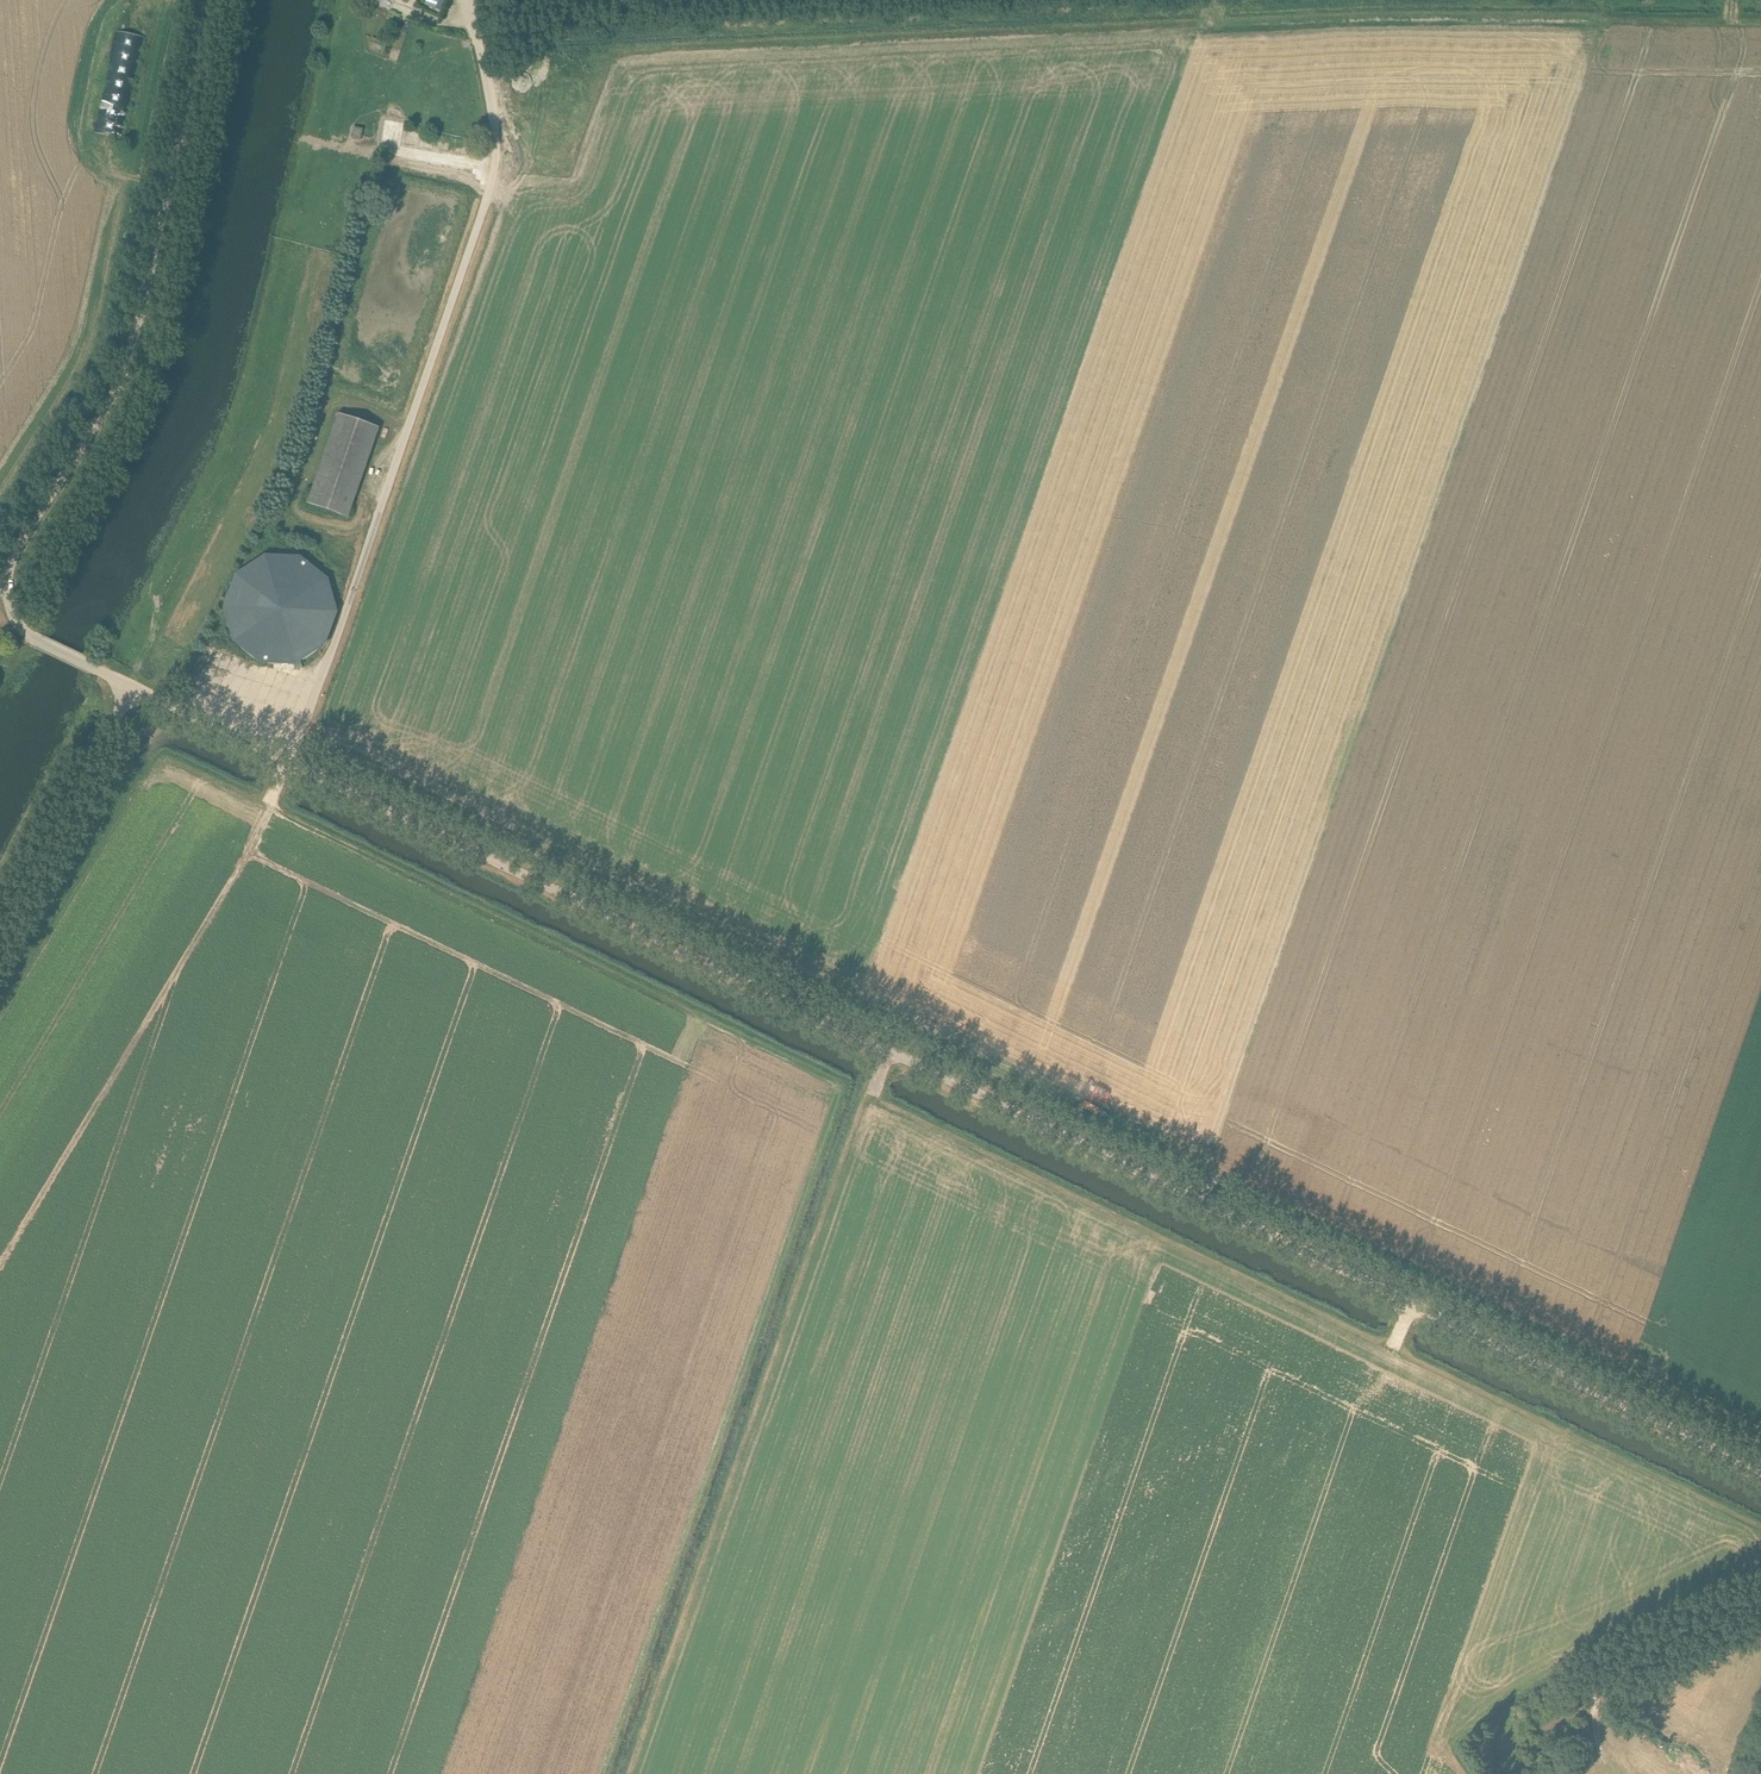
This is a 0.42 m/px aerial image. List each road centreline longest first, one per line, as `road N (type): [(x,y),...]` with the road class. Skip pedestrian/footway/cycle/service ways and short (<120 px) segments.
road 1 (track): [(629,1773),(866,1097),(1760,1528)]
road 2 (unclassified): [(1760,1471),(289,761)]
road 3 (track): [(1760,1437),(298,737)]
road 4 (track): [(267,807),(845,1085),(605,1773)]
road 5 (unclassified): [(289,761),(490,185),(493,117),(465,0)]
road 6 (unclassified): [(132,687),(26,633),(11,607),(8,572),(129,358),(209,0)]
road 7 (track): [(551,57),(550,34),(1274,0)]
road 8 (track): [(289,761),(267,807),(161,764),(130,794),(0,1010)]
road 9 (unclassified): [(0,931),(132,687)]
road 10 (unclassified): [(289,761),(132,687)]
road 11 (track): [(1594,21),(1760,23)]
road 12 (track): [(490,101),(536,61),(620,54)]

